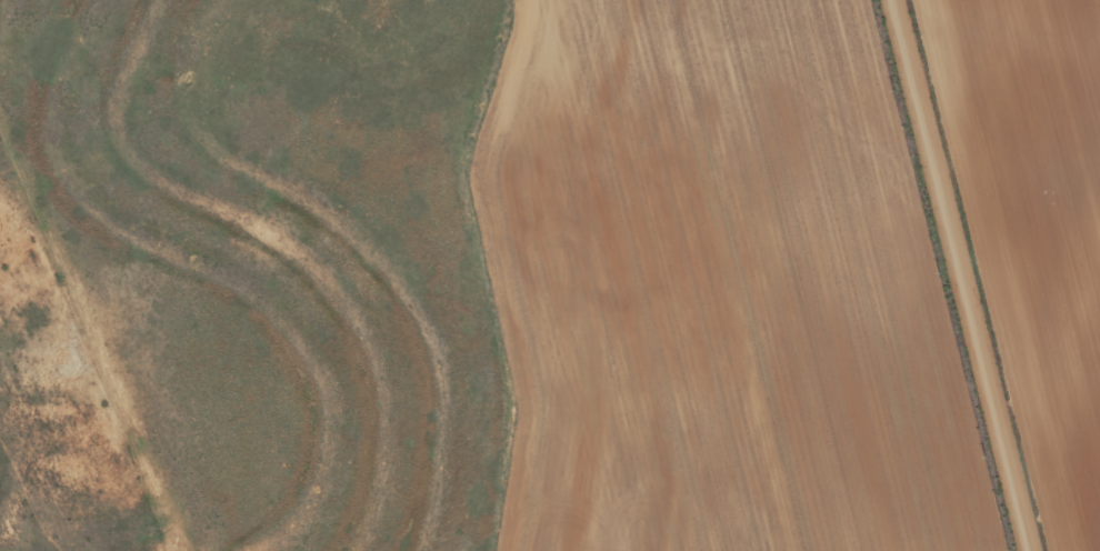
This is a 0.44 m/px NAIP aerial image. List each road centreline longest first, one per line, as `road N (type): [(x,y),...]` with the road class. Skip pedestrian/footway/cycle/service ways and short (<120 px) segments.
road 1 (residential): [(1029,550),(891,0)]

